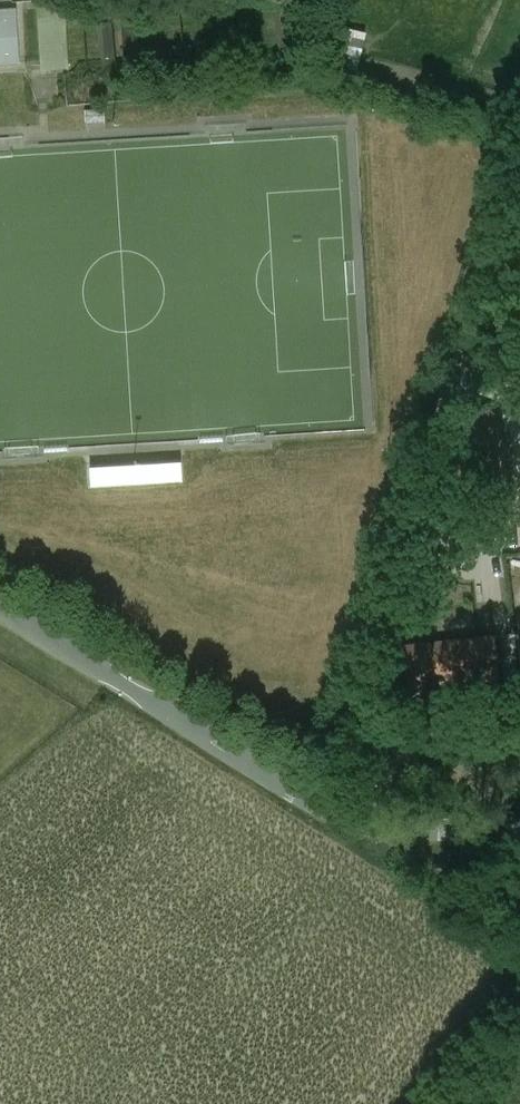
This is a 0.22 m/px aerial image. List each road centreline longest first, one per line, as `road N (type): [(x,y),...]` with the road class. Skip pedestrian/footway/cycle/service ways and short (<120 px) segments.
road 1 (unclassified): [(0,610),(339,817),(385,829),(519,835)]

